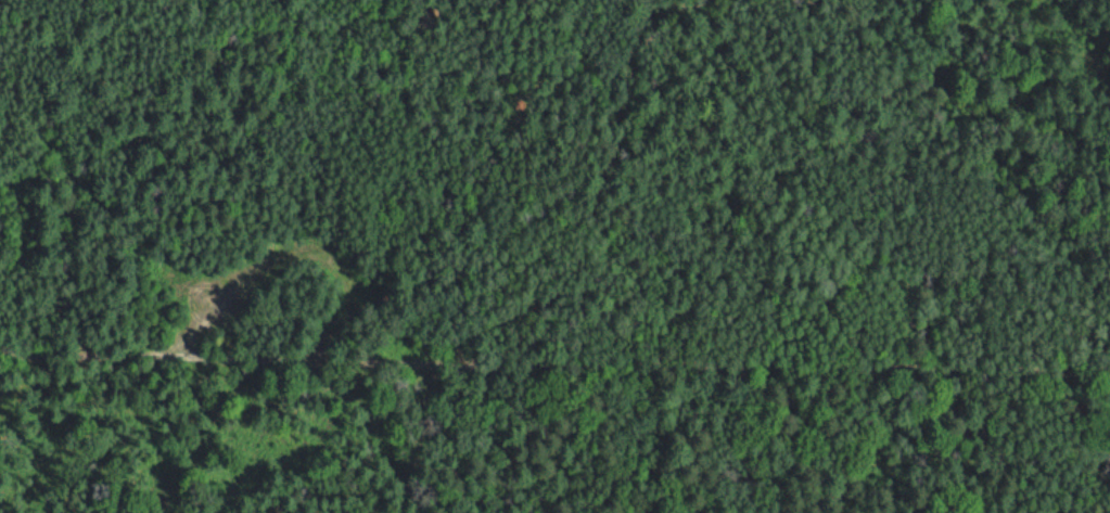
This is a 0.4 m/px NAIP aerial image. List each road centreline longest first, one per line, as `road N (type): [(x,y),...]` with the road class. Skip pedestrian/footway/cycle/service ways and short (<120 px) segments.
road 1 (track): [(707,0),(654,25),(620,77),(583,253),(549,295),(432,361),(0,354)]
road 2 (track): [(1109,369),(432,361)]
road 3 (track): [(432,361),(406,512)]

